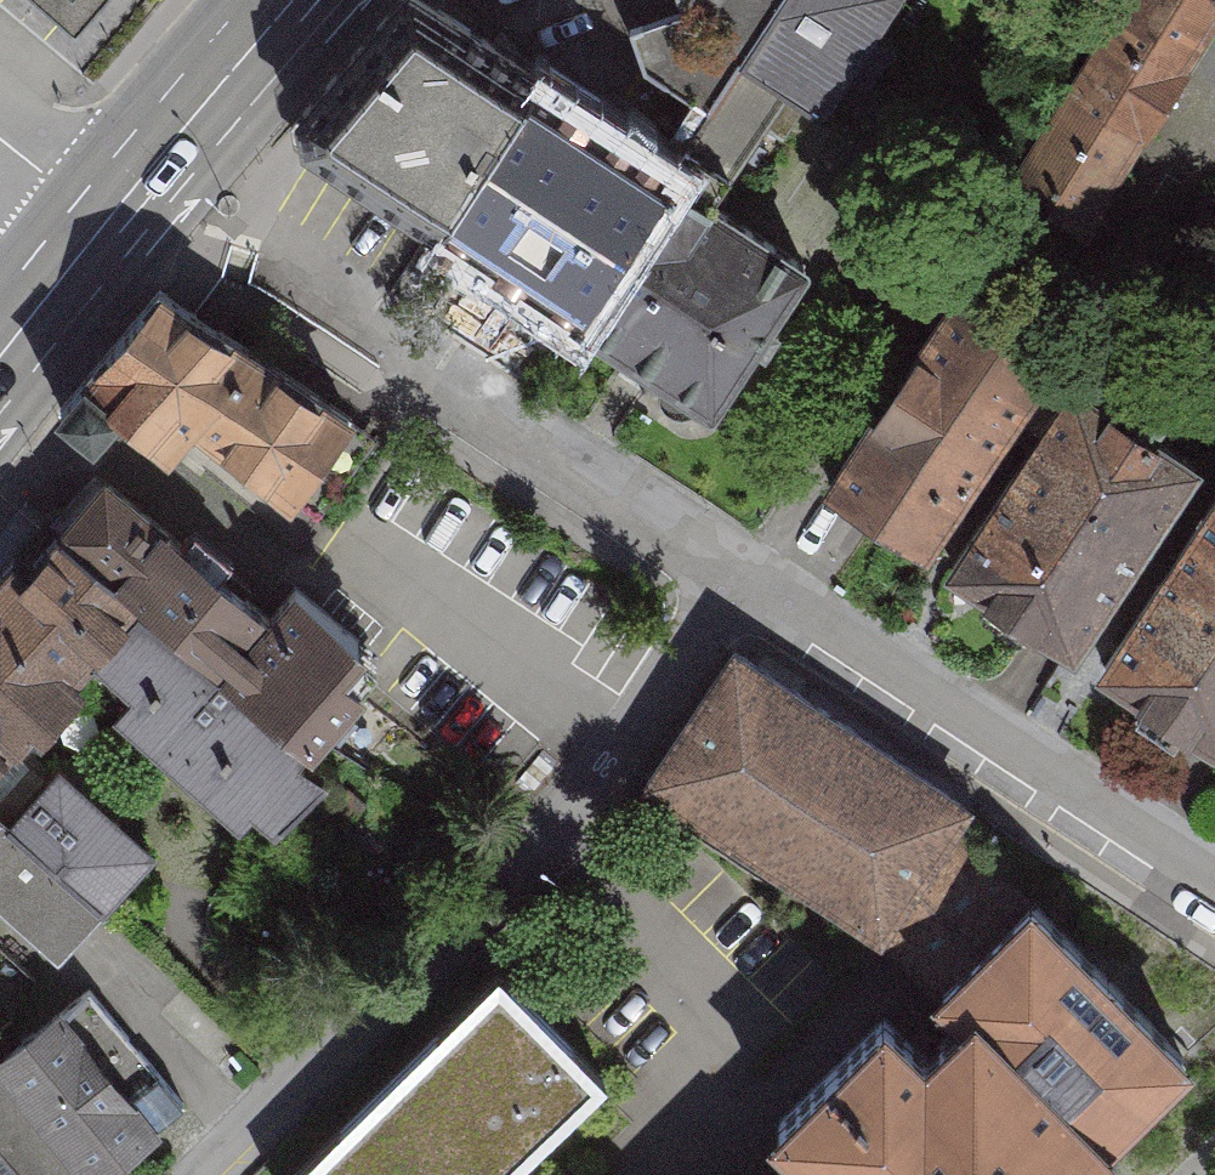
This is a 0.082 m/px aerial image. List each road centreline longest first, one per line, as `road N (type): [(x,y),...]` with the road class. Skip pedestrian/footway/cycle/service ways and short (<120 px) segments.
road 1 (residential): [(745,575),(626,750),(204,1174)]
road 2 (residential): [(745,575),(1214,889)]
road 3 (residential): [(329,296),(745,575)]
road 4 (secondary): [(100,222),(305,0)]
road 5 (secondary): [(0,355),(100,222)]
road 6 (residential): [(100,222),(0,138)]

